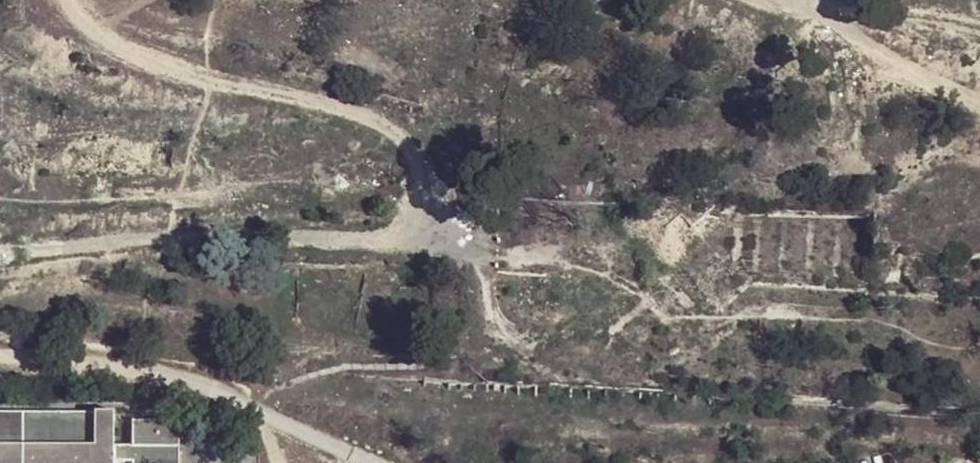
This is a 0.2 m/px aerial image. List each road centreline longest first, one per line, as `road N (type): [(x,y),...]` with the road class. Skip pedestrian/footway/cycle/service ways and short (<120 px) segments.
road 1 (track): [(404,245),(427,239),(426,168),(413,146),(377,118),(145,62),(75,0)]
road 2 (track): [(794,0),(915,70)]

